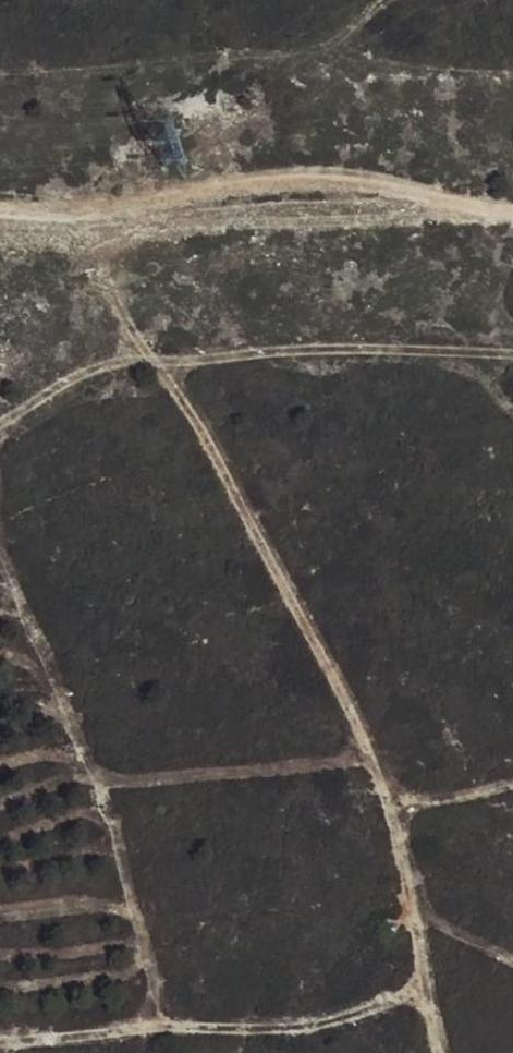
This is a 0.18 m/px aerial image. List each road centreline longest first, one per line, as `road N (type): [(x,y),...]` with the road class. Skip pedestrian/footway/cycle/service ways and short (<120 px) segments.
road 1 (track): [(437,1052),(402,866),(370,753),(205,429),(121,297),(94,197)]
road 2 (track): [(512,204),(405,167),(327,153),(40,206),(0,200)]
road 3 (track): [(427,1001),(283,1027),(122,1020),(0,1029)]

